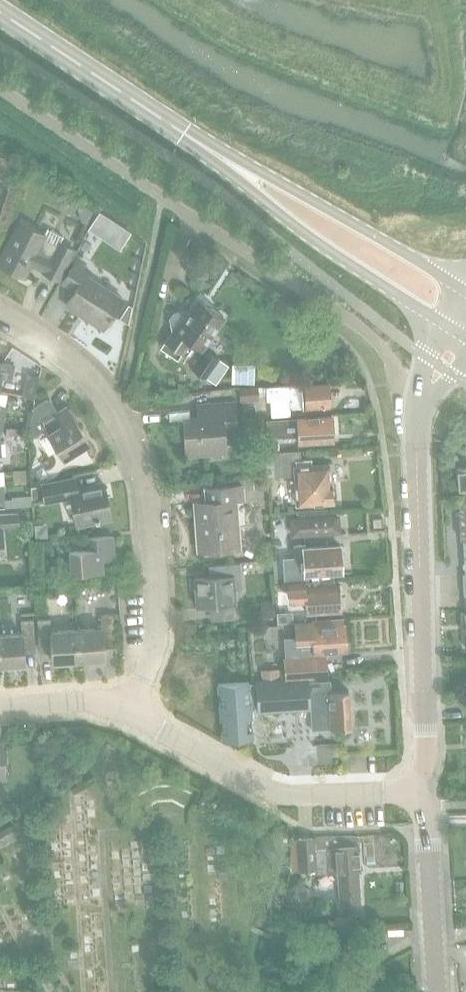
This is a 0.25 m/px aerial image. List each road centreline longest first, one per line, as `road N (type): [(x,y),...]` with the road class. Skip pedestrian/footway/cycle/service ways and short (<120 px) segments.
road 1 (secondary): [(465,318),(0,13)]
road 2 (residential): [(418,402),(404,370),(338,311),(0,89)]
road 3 (residential): [(129,709),(158,631),(153,530),(137,452),(89,374),(34,320),(0,307)]
road 4 (tertiary): [(422,804),(418,402)]
road 5 (residential): [(129,709),(267,790),(391,791),(422,804)]
road 6 (tertiary): [(439,991),(422,804)]
road 7 (residential): [(0,705),(66,699),(129,709)]

